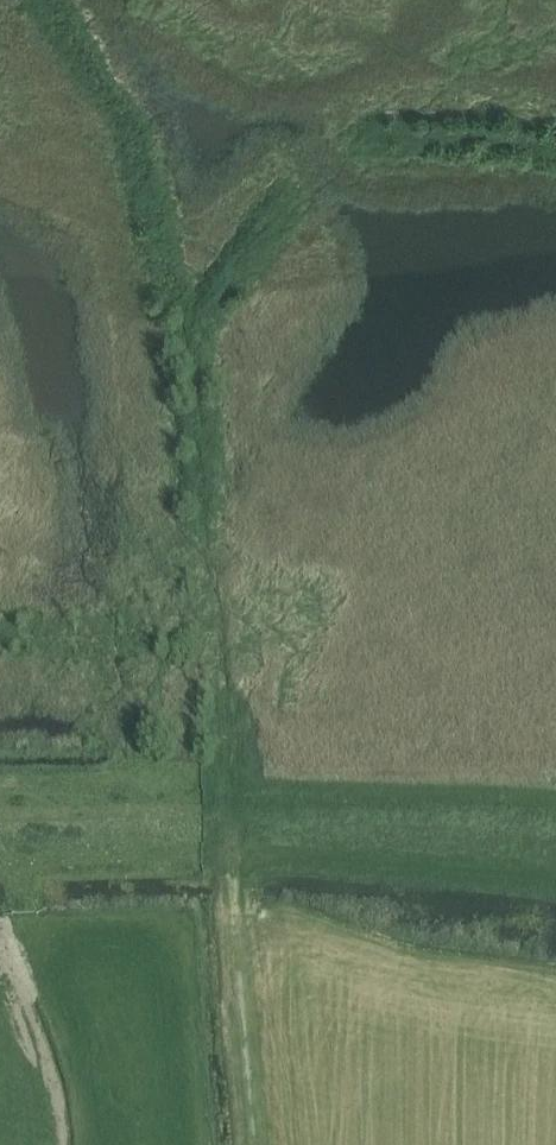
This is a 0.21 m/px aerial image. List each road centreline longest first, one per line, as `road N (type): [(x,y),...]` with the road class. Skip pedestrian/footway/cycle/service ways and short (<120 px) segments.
road 1 (track): [(40,0),(123,127),(186,353),(257,1144)]
road 2 (track): [(181,332),(294,187),(346,150),(415,141),(555,152)]
road 3 (track): [(211,634),(94,644),(0,633)]
road 4 (track): [(214,661),(271,548)]

